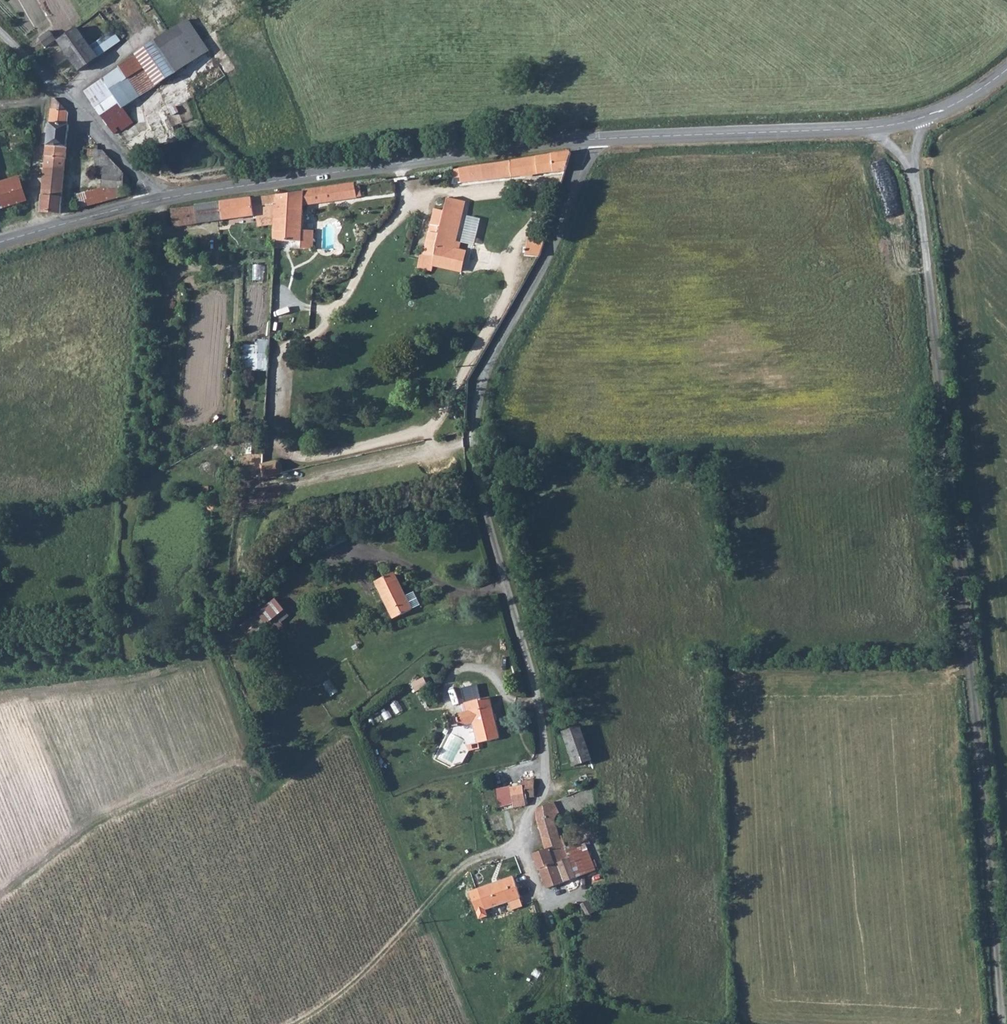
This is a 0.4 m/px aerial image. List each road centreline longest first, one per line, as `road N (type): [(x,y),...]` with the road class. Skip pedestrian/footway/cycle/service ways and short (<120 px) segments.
road 1 (unclassified): [(1001,1023),(914,169)]
road 2 (unclassified): [(517,846),(545,793),(545,746),(476,466),(476,415),(487,371),(555,246),(590,140)]
road 3 (tertiary): [(151,202),(590,140)]
road 4 (tertiary): [(590,140),(878,128)]
road 5 (unclassified): [(0,33),(141,180),(151,202)]
road 6 (tertiary): [(0,242),(151,202)]
road 7 (track): [(517,846),(454,874),(421,913)]

